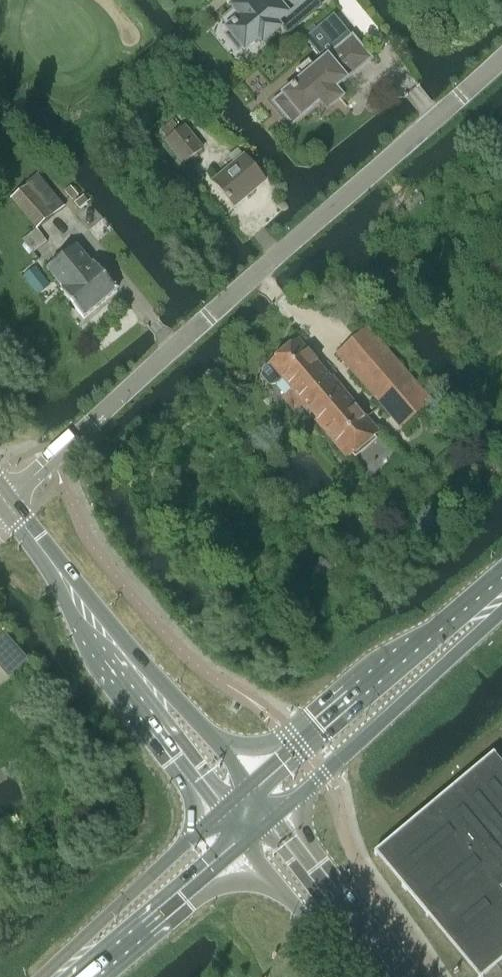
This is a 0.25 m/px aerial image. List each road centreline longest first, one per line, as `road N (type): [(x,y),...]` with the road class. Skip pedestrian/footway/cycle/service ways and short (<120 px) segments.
road 1 (unclassified): [(53,457),(501,56)]
road 2 (primary): [(497,597),(456,612),(249,786)]
road 3 (primary): [(276,816),(478,631),(497,597)]
road 4 (secondary): [(150,686),(5,502)]
road 5 (primary): [(221,810),(89,935),(68,973)]
road 6 (primary): [(68,973),(108,959),(247,841)]
road 7 (unclassified): [(396,976),(276,816)]
road 8 (unclassified): [(247,841),(357,976)]
road 9 (secondary): [(150,686),(159,724),(221,810)]
road 10 (secondary): [(249,786),(179,707),(150,686)]

